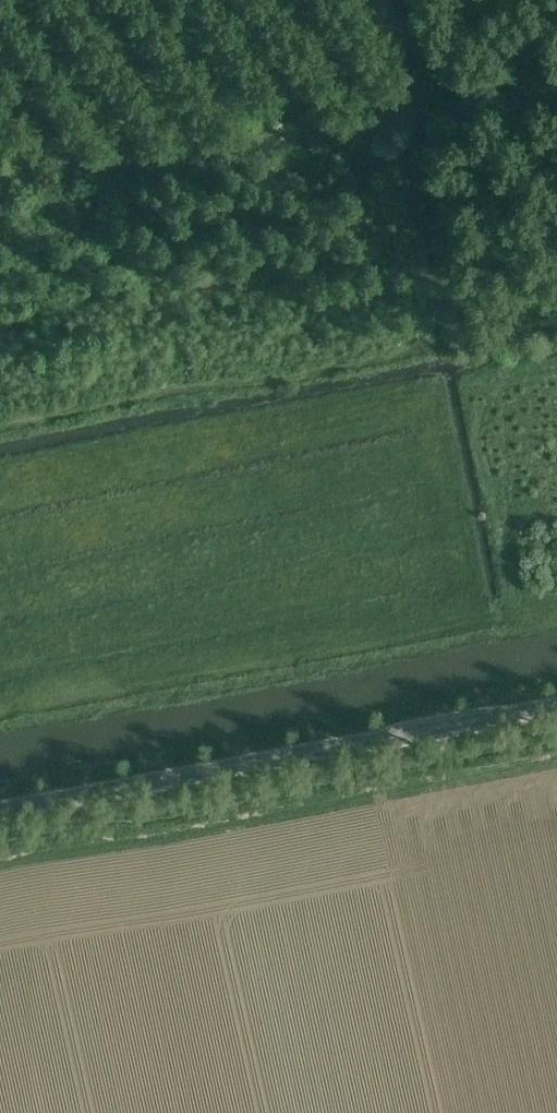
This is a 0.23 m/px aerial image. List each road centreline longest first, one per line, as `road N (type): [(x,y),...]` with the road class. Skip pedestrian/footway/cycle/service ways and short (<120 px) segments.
road 1 (unclassified): [(0,812),(556,706)]

